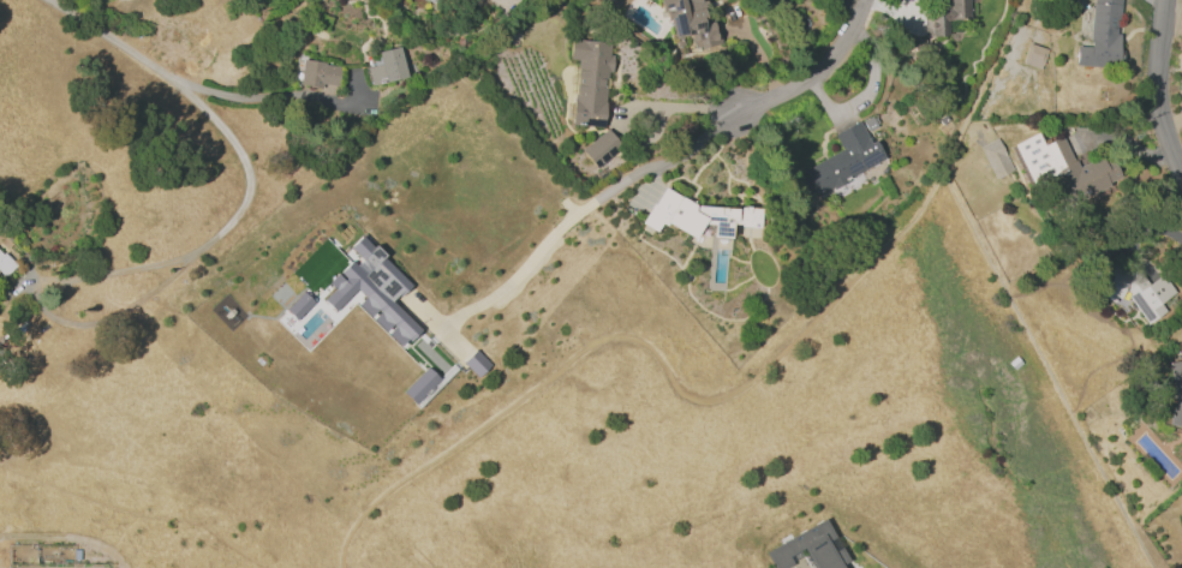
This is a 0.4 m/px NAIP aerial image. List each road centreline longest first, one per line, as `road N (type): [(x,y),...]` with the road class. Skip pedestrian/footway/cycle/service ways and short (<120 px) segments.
road 1 (residential): [(861,0),(832,60),(810,80),(733,112)]
road 2 (residential): [(1181,172),(1156,91),(1163,0)]

